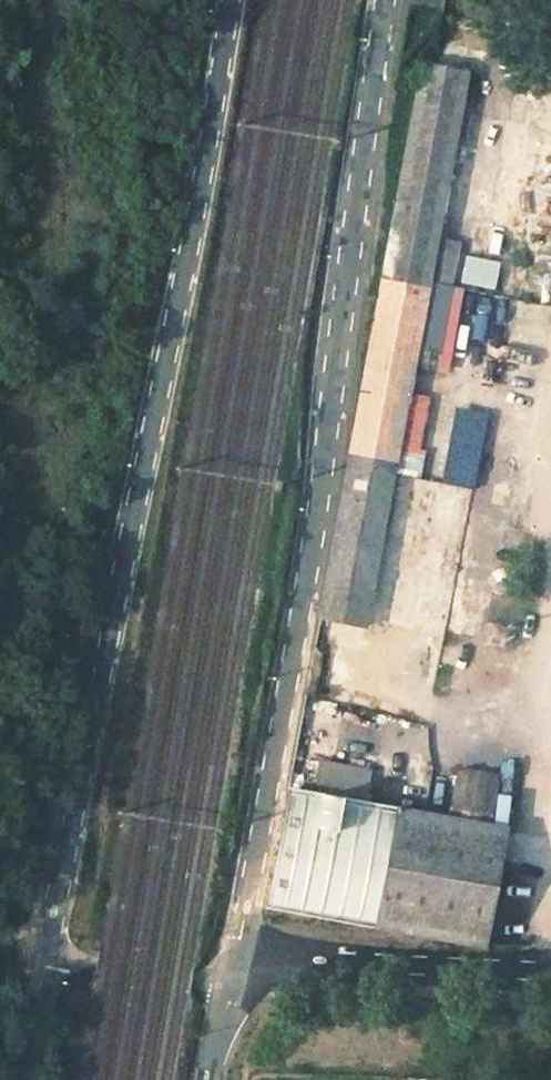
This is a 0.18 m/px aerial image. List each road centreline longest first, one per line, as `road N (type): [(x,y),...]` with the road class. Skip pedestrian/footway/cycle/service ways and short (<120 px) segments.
road 1 (residential): [(230,0),(202,180),(48,956)]
road 2 (tertiary): [(384,0),(309,560),(237,955)]
road 3 (residential): [(237,955),(550,962)]
road 4 (residential): [(48,956),(228,986)]
road 5 (unclassified): [(48,956),(14,1079)]

